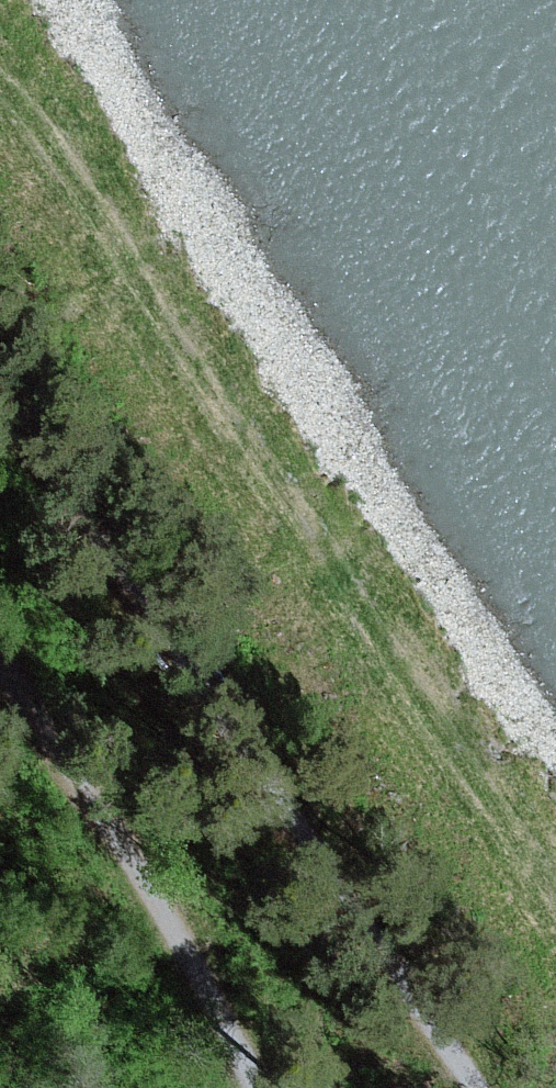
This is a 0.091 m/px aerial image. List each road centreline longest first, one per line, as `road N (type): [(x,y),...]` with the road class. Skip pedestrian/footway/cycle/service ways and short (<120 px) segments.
road 1 (track): [(555,886),(382,606),(0,52)]
road 2 (track): [(0,382),(479,1087)]

